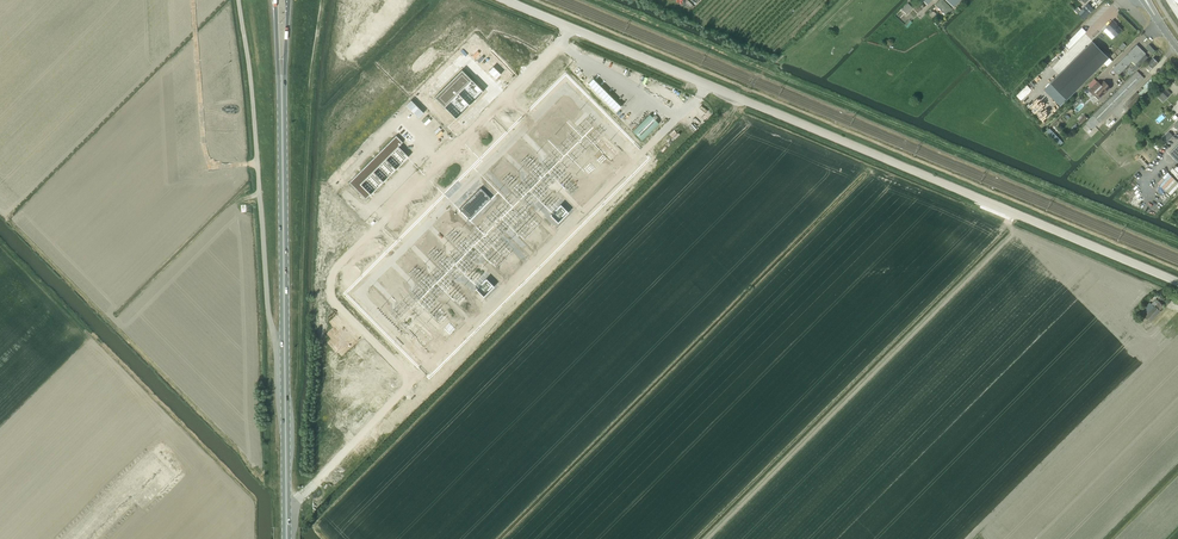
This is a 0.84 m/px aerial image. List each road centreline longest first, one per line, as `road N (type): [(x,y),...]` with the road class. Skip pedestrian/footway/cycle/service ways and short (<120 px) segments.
road 1 (primary): [(287,538),(281,86)]

